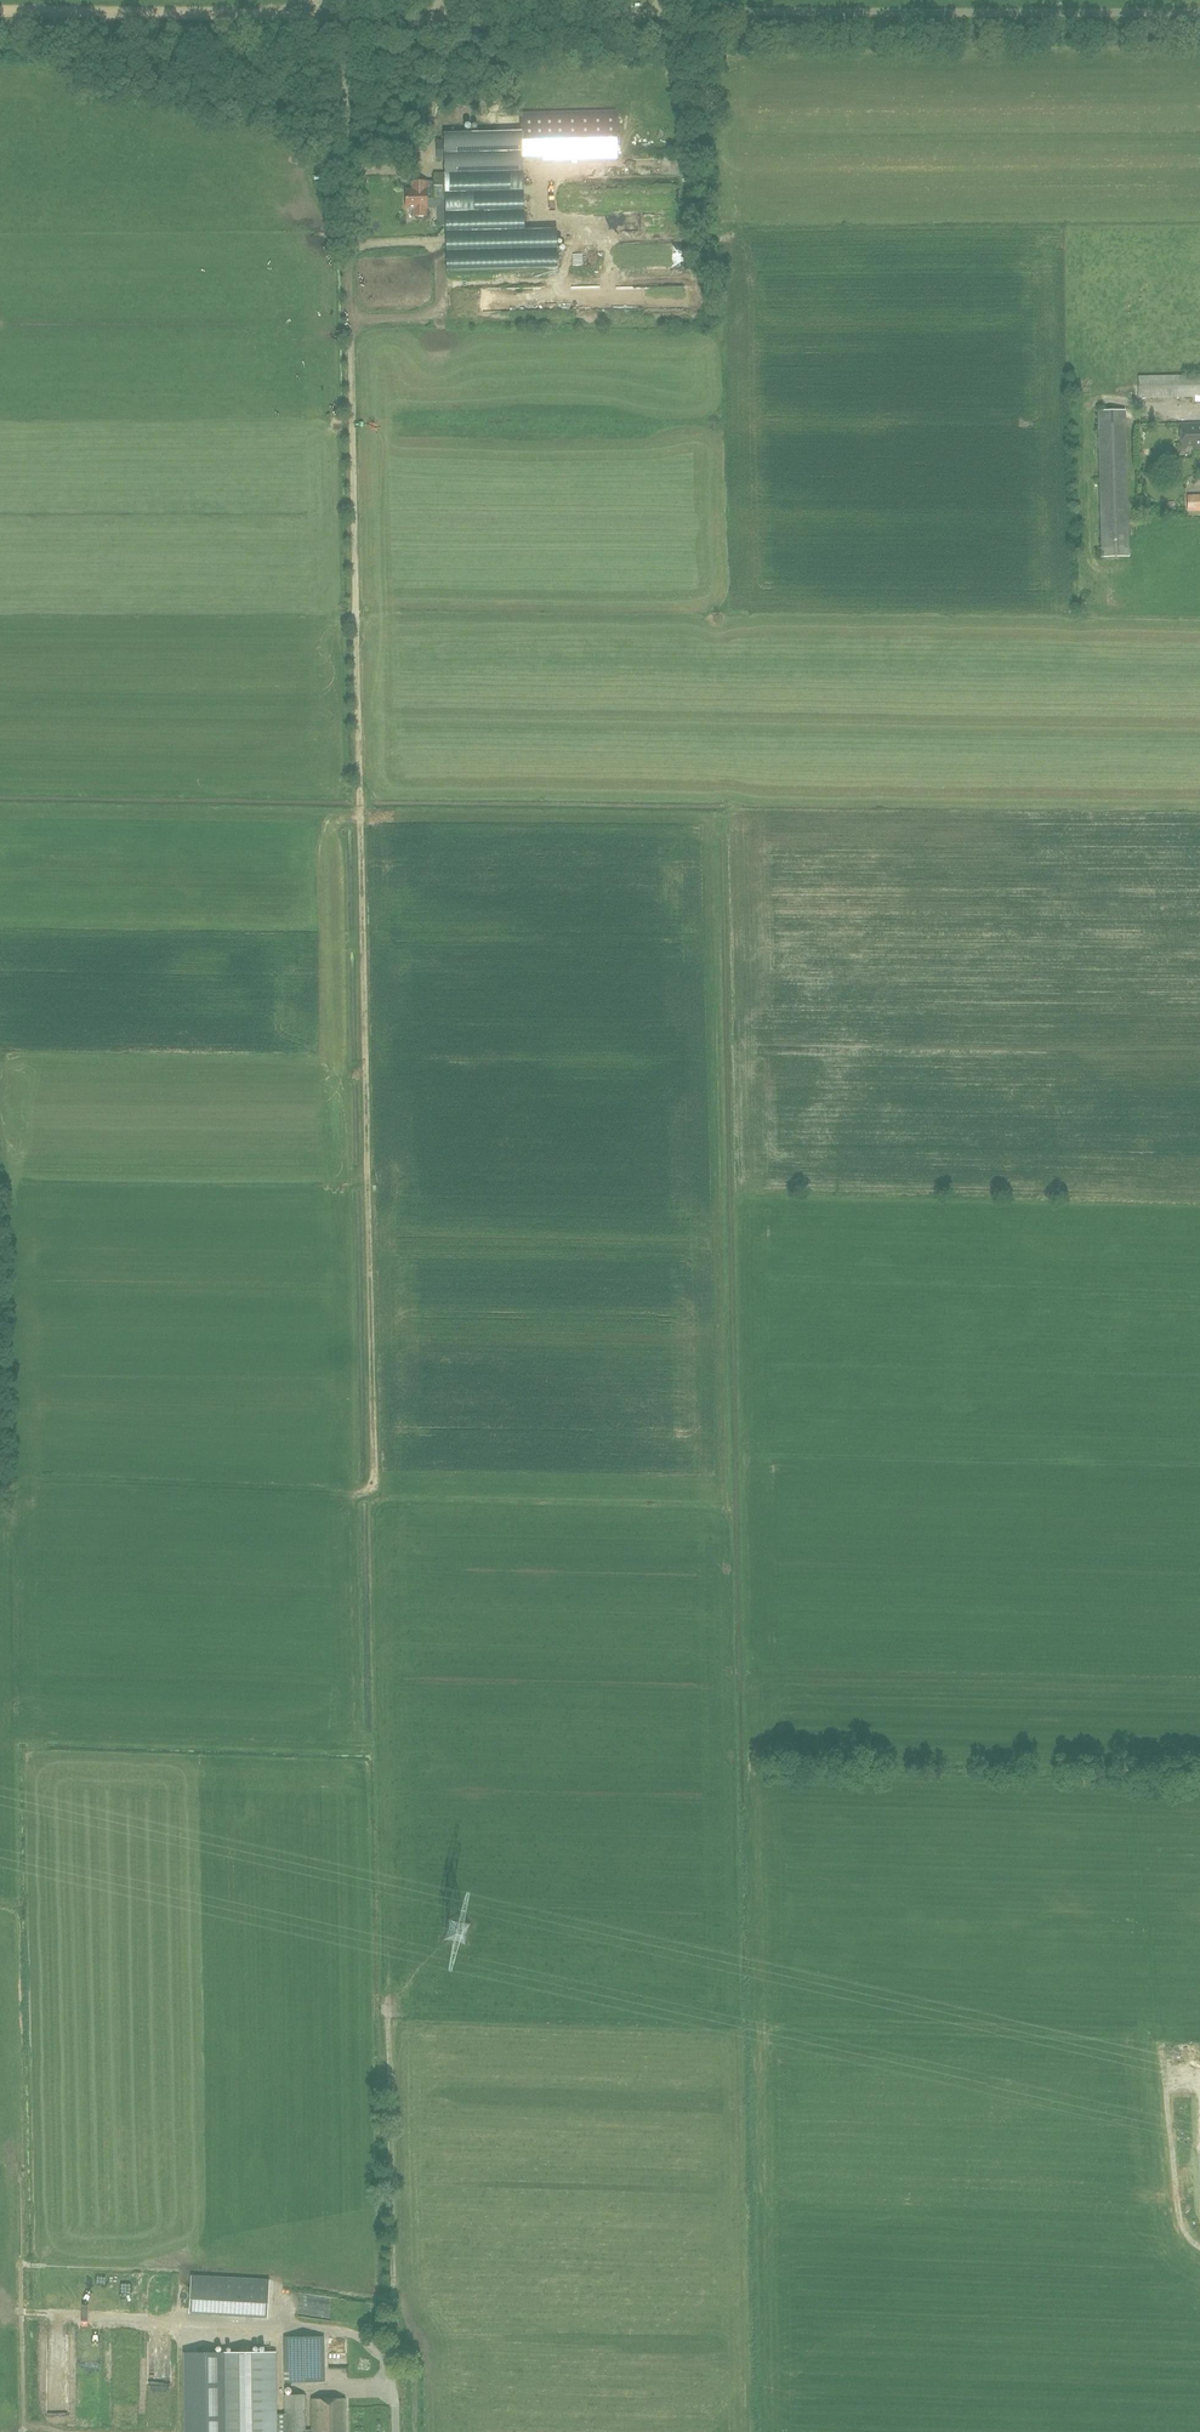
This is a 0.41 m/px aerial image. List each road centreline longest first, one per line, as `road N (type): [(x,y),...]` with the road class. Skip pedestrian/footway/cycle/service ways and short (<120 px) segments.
road 1 (track): [(15,1477),(375,1492),(348,251)]
road 2 (unclassified): [(348,251),(343,18),(1199,13)]
road 3 (track): [(343,18),(0,13)]

